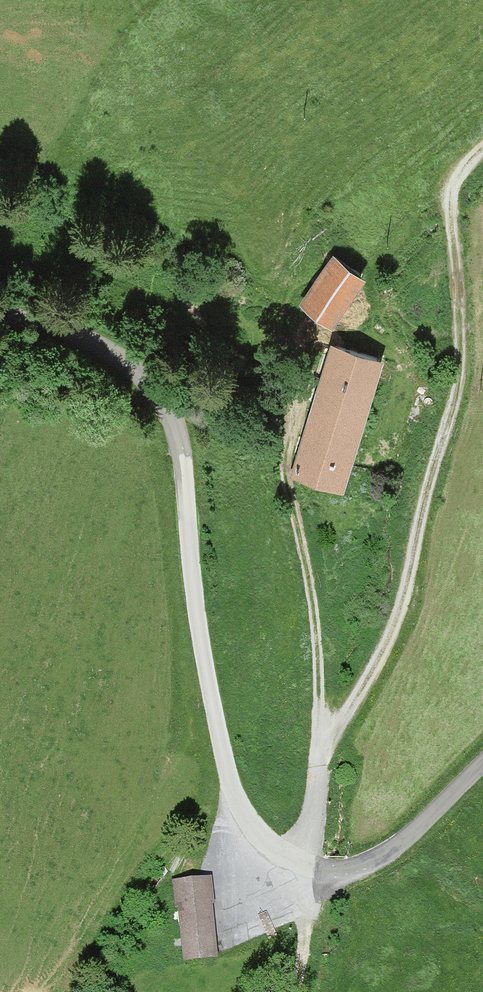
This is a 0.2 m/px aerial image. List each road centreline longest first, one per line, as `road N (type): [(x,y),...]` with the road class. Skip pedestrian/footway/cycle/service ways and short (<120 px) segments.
road 1 (unclassified): [(482,769),(442,813),(371,860),(313,864),(273,850),(239,809),(215,717),(186,571),(171,418),(129,368),(0,319)]
road 2 (track): [(327,741),(380,667),(410,599),(460,361),(454,173),(482,149)]
road 3 (track): [(286,438),(317,614),(327,741),(297,991)]

